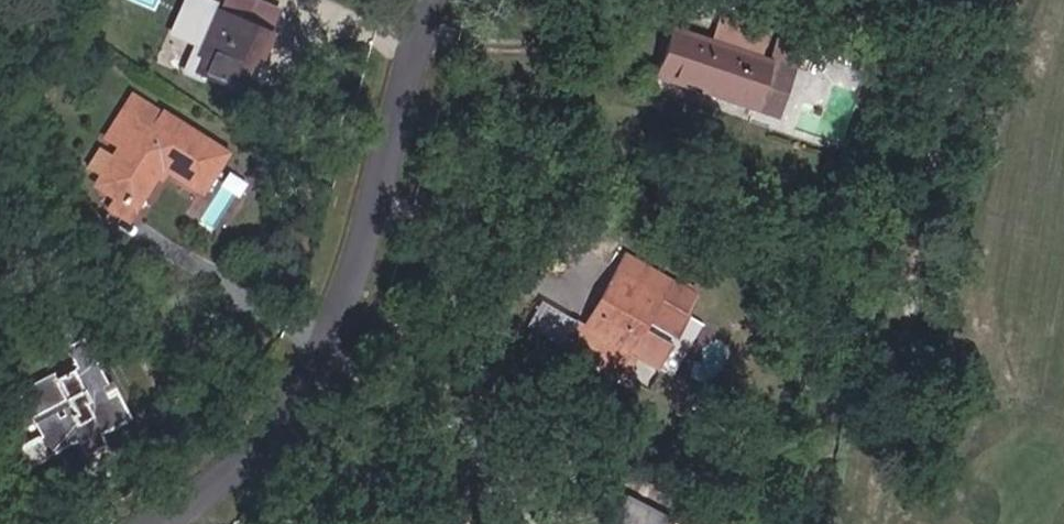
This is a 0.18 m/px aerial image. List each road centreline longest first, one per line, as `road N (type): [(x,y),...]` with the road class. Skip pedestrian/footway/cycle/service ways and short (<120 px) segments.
road 1 (unclassified): [(428,0),(320,345),(239,459),(165,523)]

